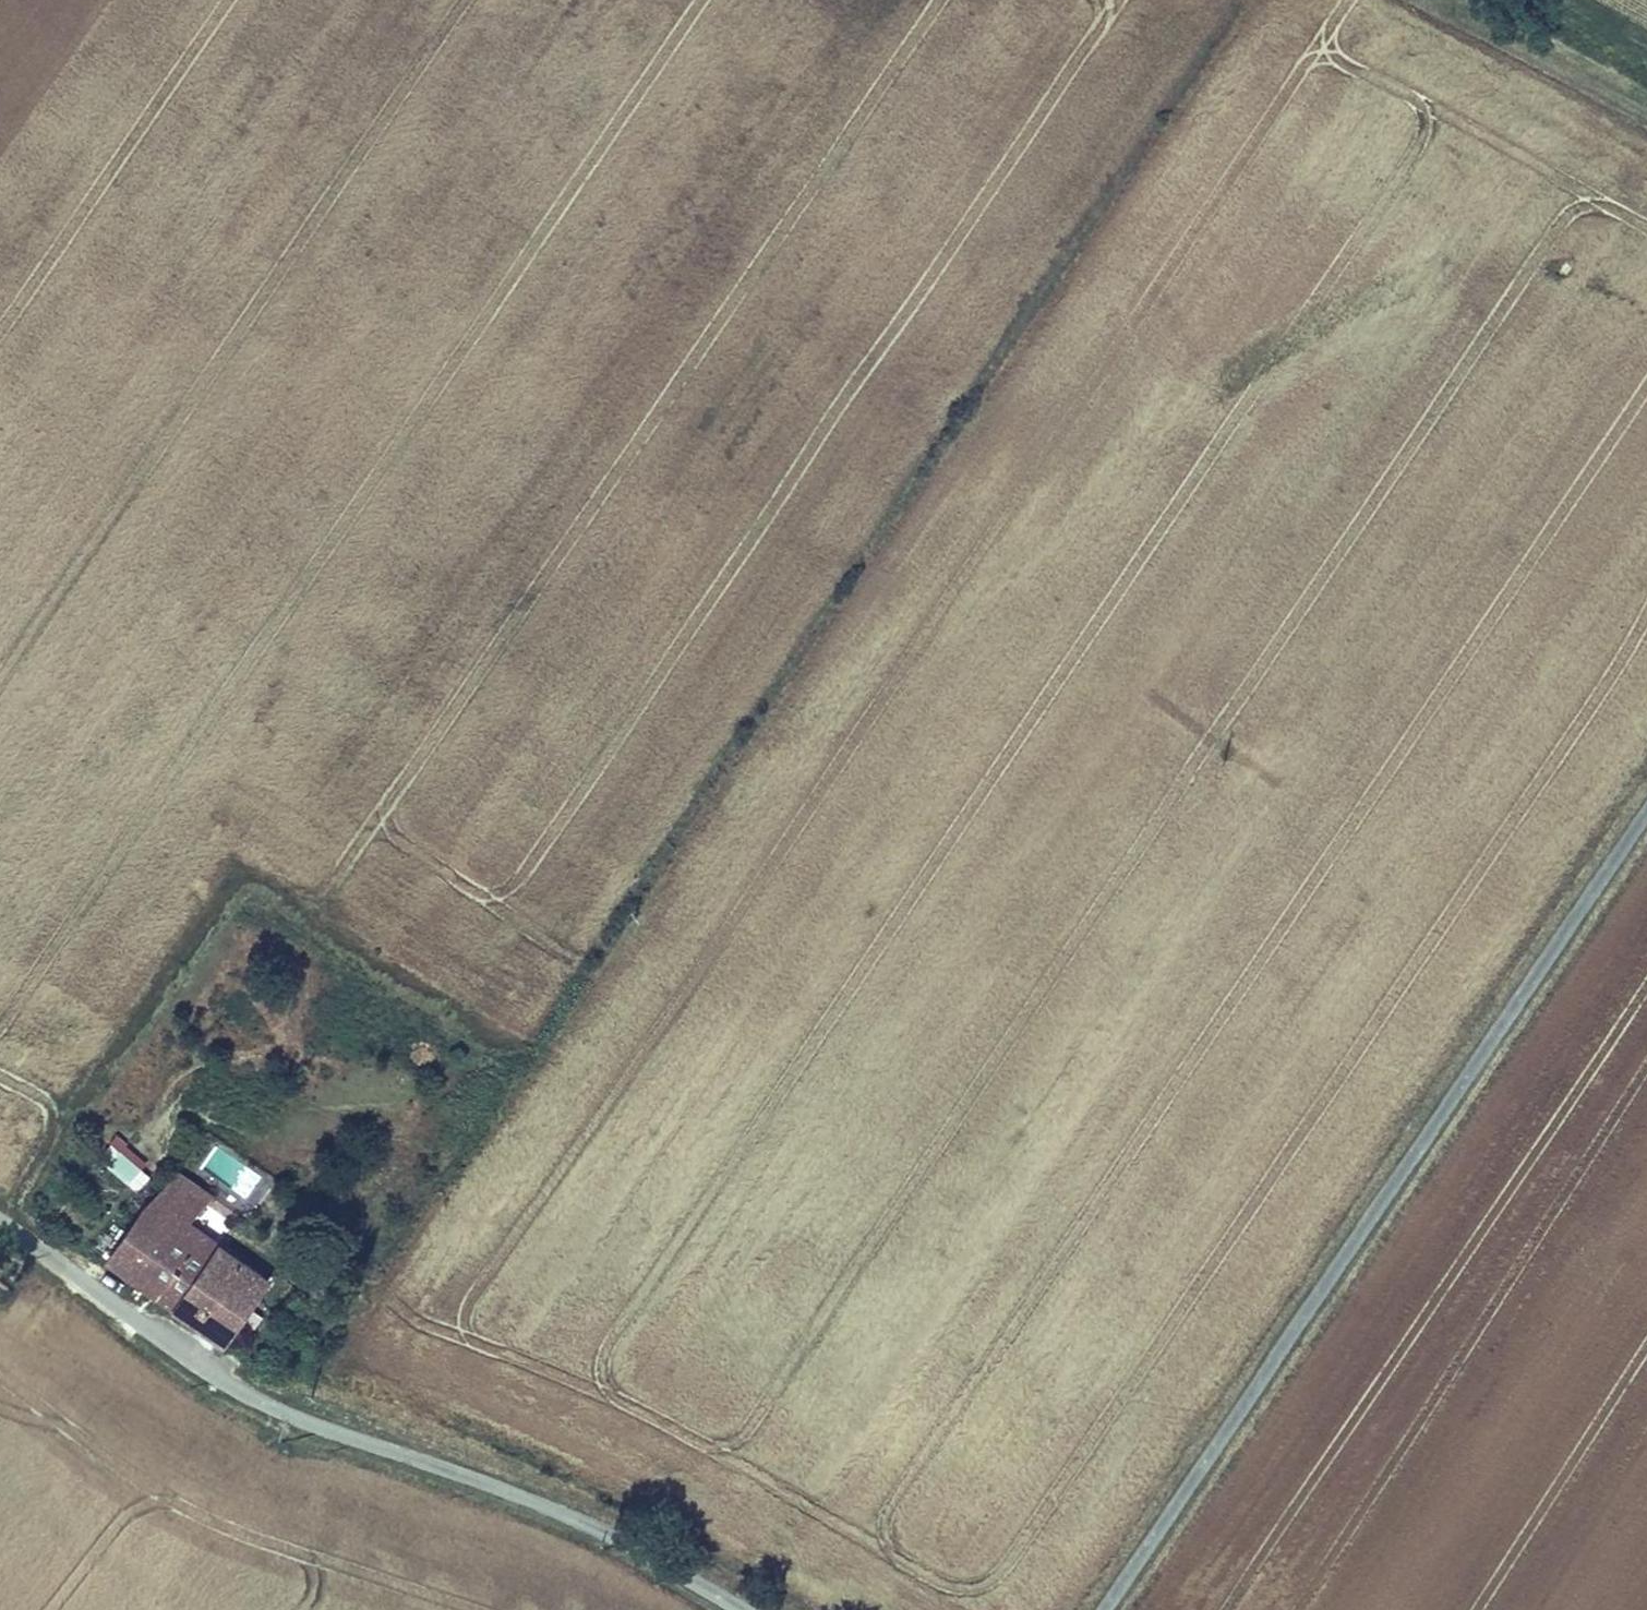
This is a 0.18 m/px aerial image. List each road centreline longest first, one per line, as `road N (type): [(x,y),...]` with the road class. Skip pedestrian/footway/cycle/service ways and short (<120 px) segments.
road 1 (unclassified): [(1106,1609),(1646,814)]
road 2 (unclassified): [(0,1240),(177,1373),(591,1535),(726,1609)]

